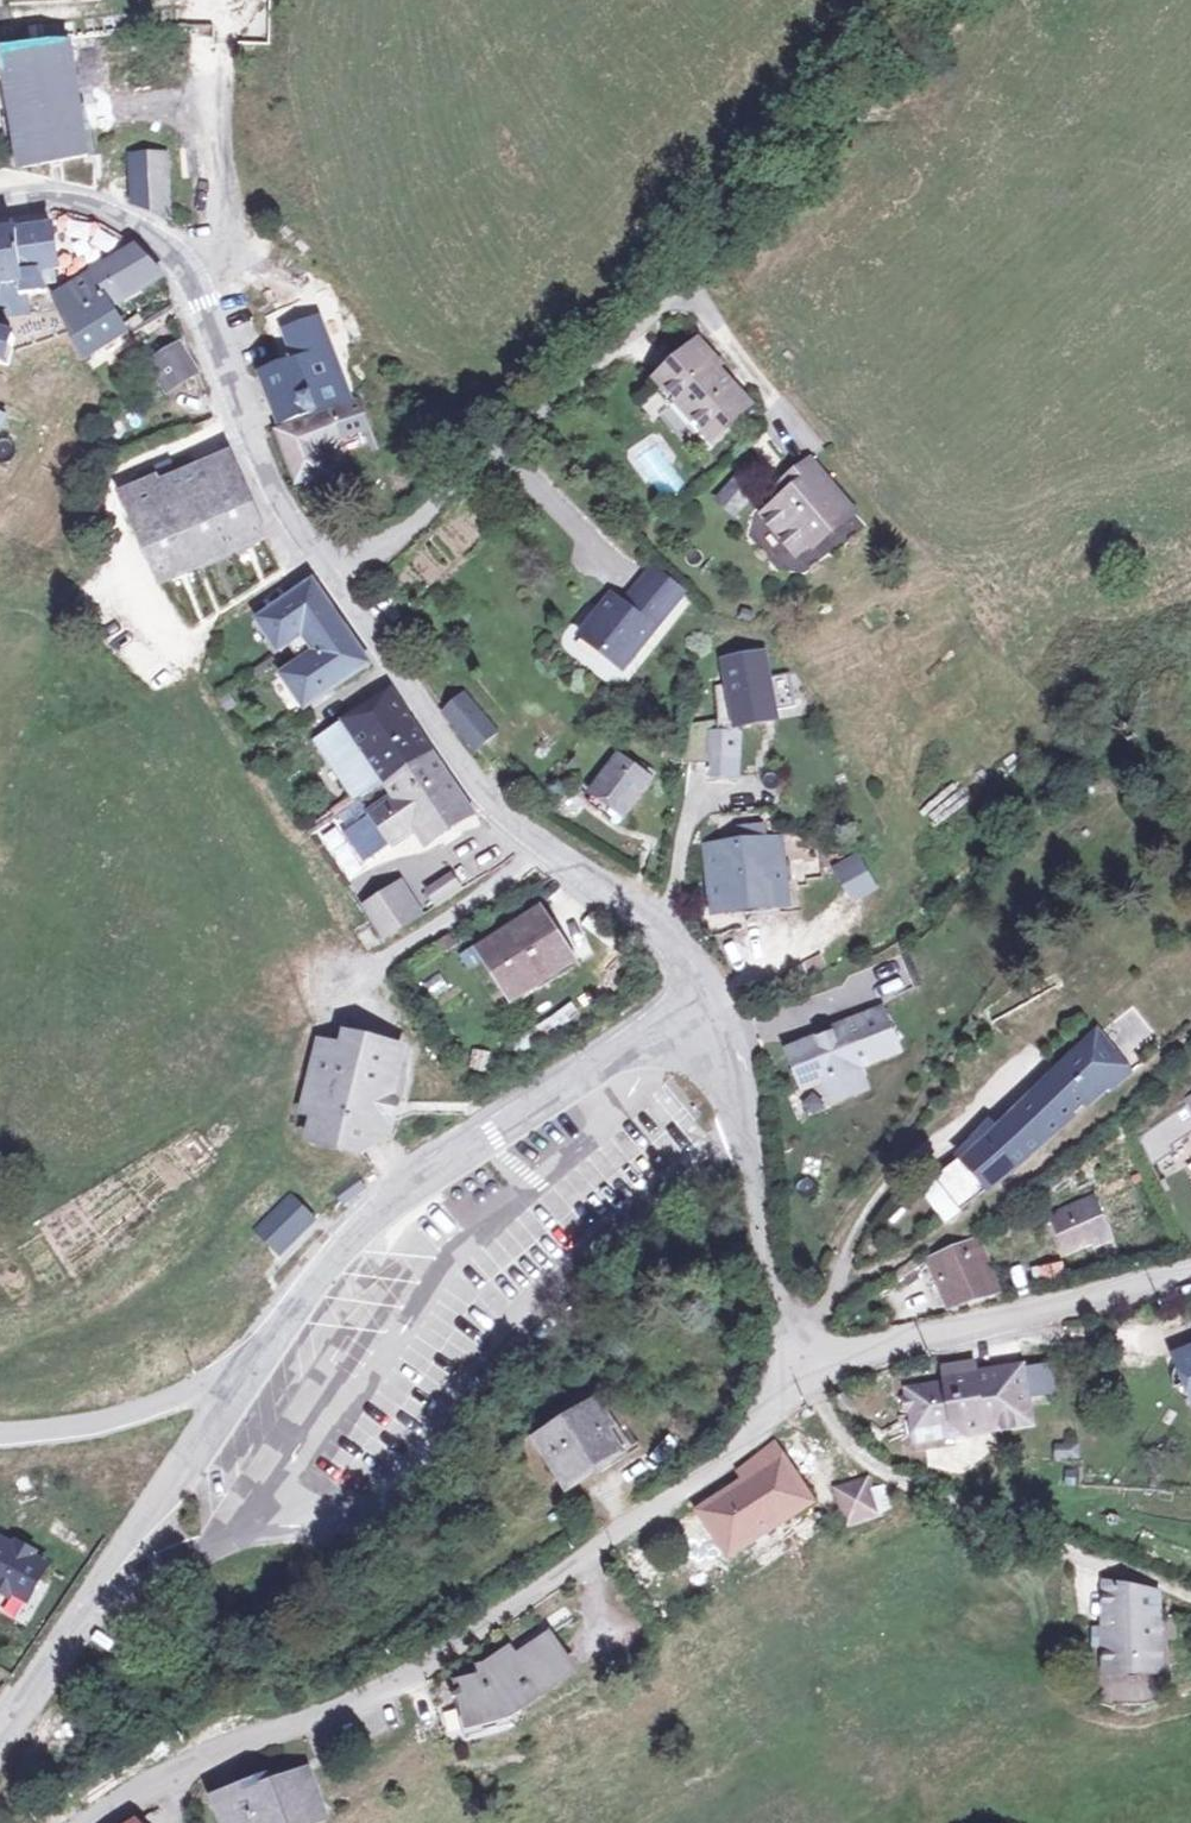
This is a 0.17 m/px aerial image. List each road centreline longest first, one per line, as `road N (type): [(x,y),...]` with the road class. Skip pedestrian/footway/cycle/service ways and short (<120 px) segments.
road 1 (residential): [(798,1361),(736,1454),(391,1682),(164,1779),(99,1822)]
road 2 (residential): [(115,1570),(265,1527),(364,1486),(649,1231),(741,1131)]
road 3 (residential): [(708,1000),(350,1235),(244,1377)]
road 4 (residential): [(0,203),(55,196),(156,234),(190,279),(283,508),(338,588)]
road 5 (residential): [(338,588),(481,791),(667,938),(708,1000)]
road 6 (residential): [(798,1361),(830,1419),(878,1468),(1190,1601)]
road 7 (residential): [(694,276),(338,588)]
road 8 (residential): [(798,1361),(903,1346),(1190,1279)]
road 9 (track): [(927,0),(694,276)]
road 10 (track): [(190,279),(230,252),(220,23),(205,0)]
road 11 (residential): [(244,1377),(135,1423),(0,1440)]
road 12 (residential): [(741,1131),(798,1361)]
road 13 (residential): [(244,1377),(115,1570)]
road 14 (residential): [(18,1718),(115,1570)]
road 15 (residential): [(708,1000),(741,1131)]

